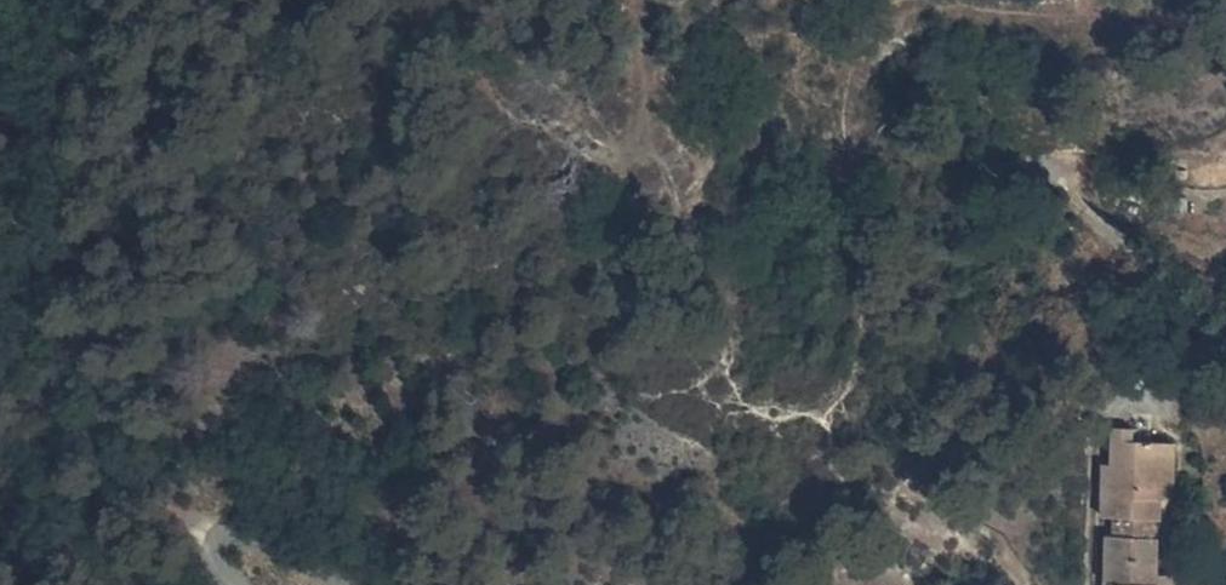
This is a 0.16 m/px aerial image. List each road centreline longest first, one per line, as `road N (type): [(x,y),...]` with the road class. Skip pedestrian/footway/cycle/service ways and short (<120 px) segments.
road 1 (residential): [(237,584),(210,563),(216,536),(458,584)]

